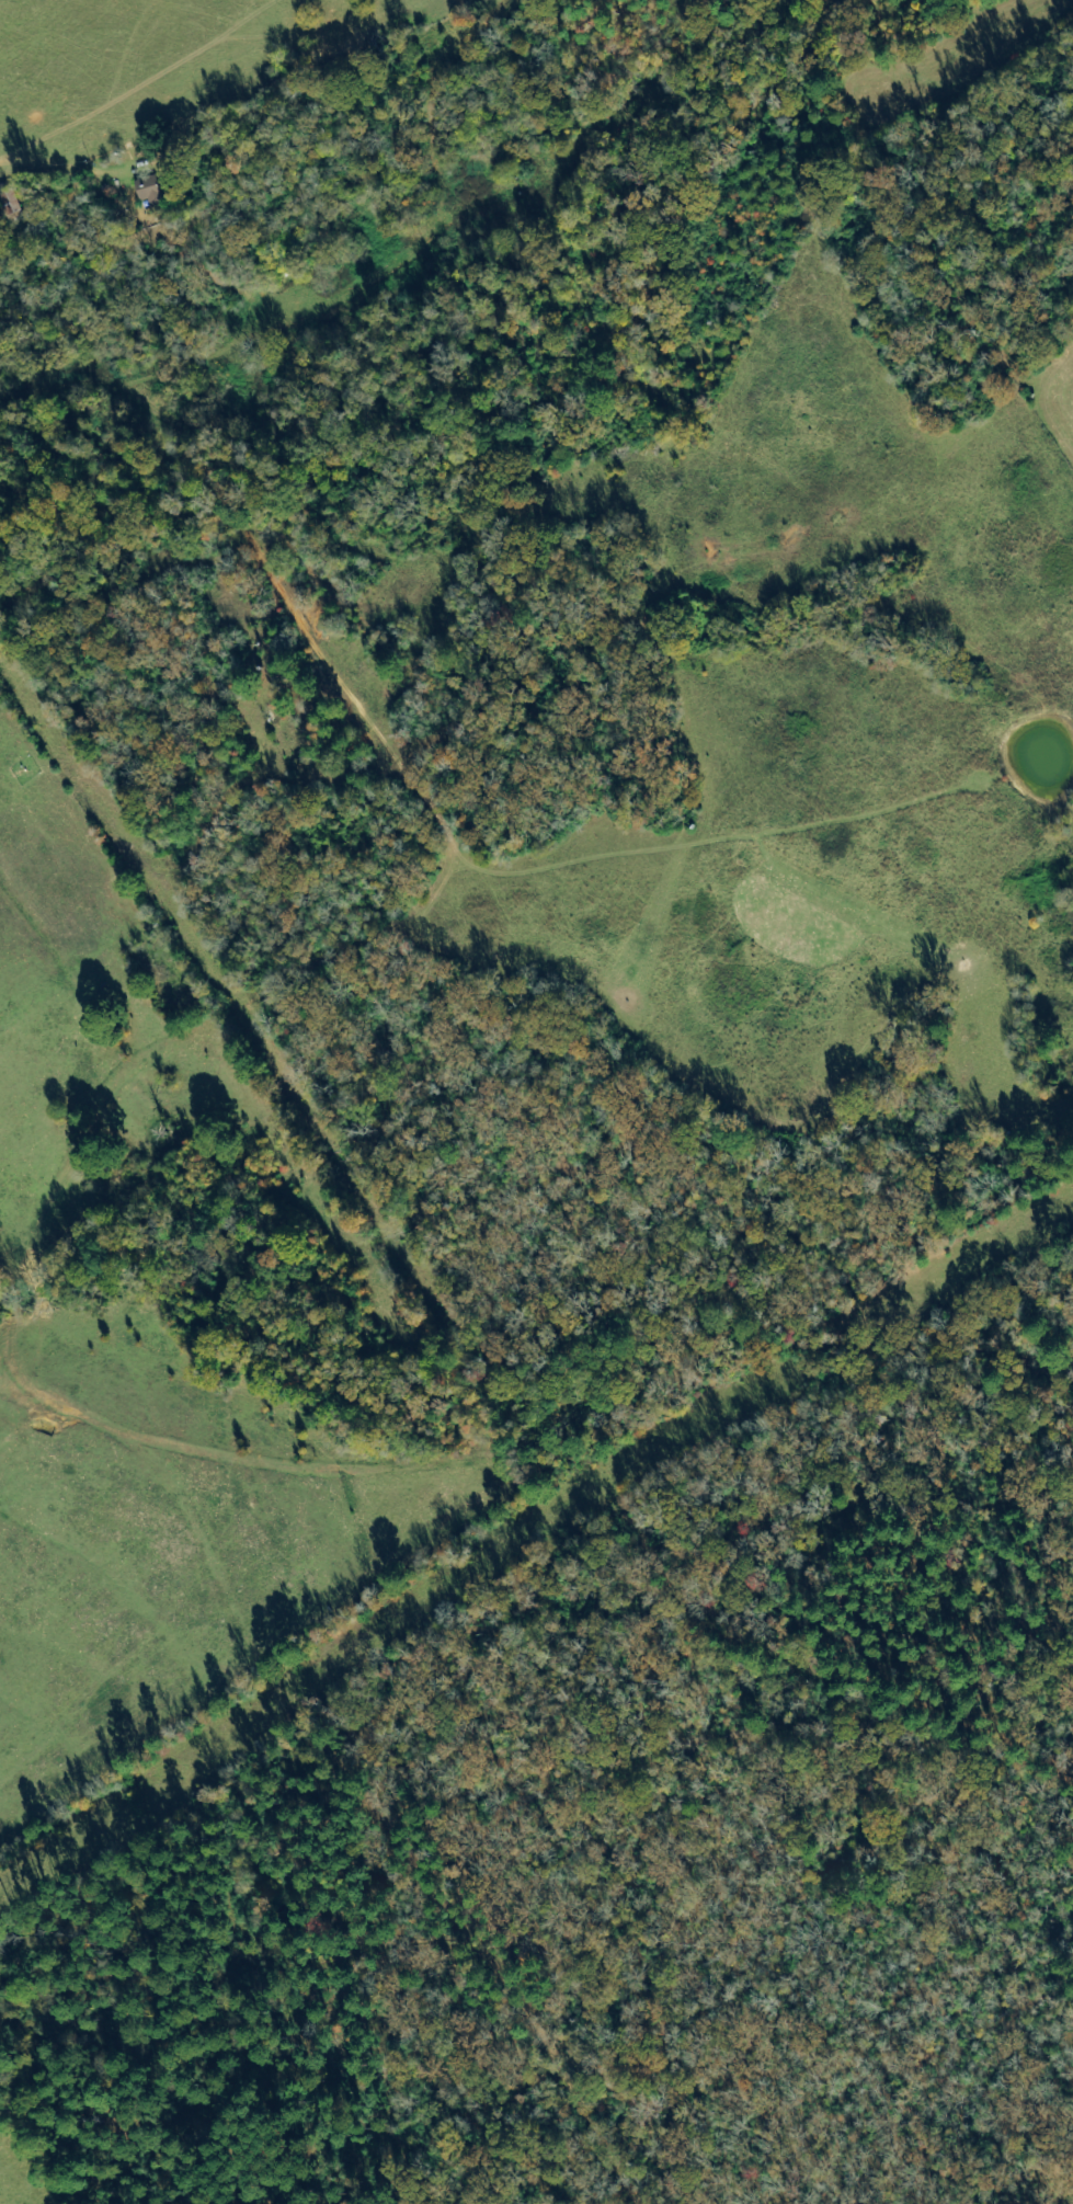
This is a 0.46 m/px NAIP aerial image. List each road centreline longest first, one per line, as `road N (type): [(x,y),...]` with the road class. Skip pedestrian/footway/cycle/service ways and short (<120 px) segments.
road 1 (residential): [(0,1282),(25,1192),(243,1028),(390,1220),(434,1329),(566,1446),(630,1539),(685,1583),(811,1621),(985,1709),(1051,1796),(1072,1841)]
road 2 (residential): [(622,2203),(297,1769),(271,1698),(0,1346)]
road 3 (residential): [(0,421),(124,397),(249,524),(418,847),(423,935),(407,962),(243,1028)]
road 4 (residential): [(243,1028),(232,995),(0,748)]

